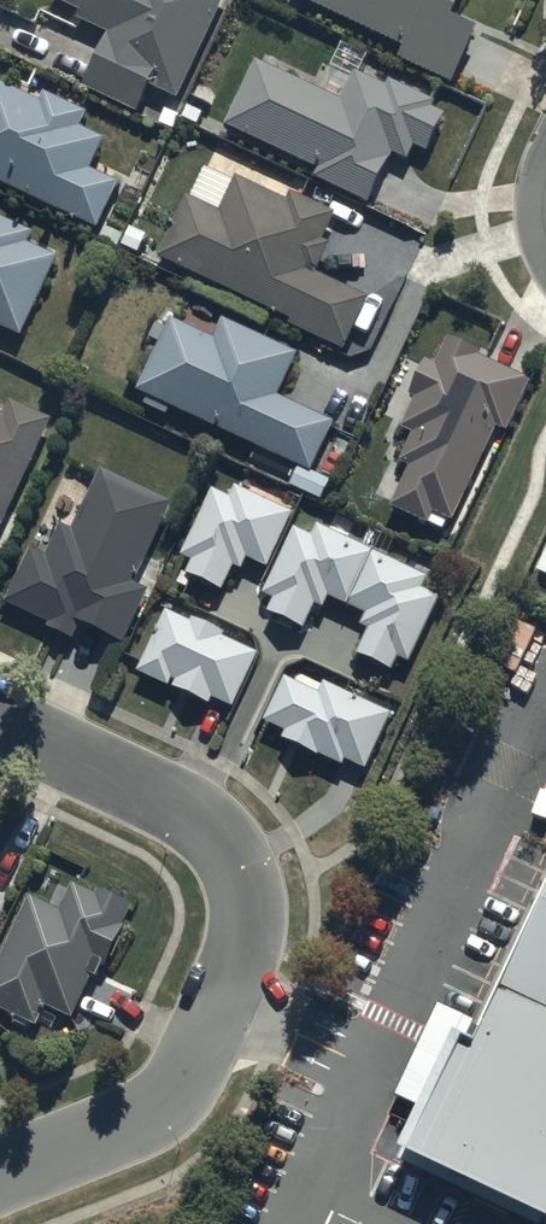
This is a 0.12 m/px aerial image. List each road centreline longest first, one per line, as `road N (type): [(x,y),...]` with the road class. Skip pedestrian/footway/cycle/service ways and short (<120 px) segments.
road 1 (residential): [(0,724),(180,807),(215,832),(236,856),(249,926),(229,1001),(185,1083),(126,1124),(0,1178)]

